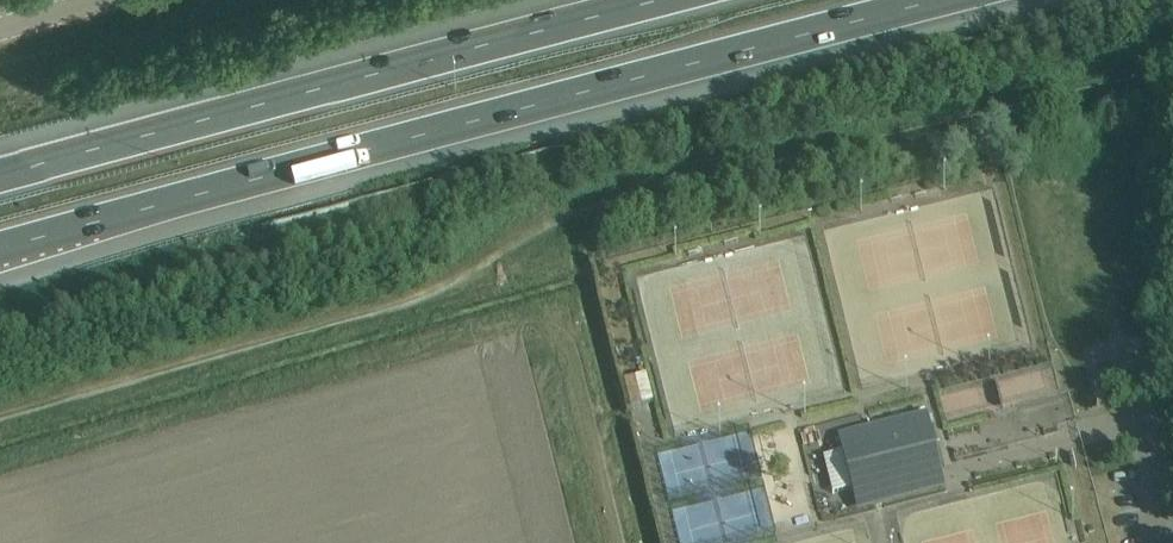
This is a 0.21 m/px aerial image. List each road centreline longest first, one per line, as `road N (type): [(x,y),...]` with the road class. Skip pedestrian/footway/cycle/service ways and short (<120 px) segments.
road 1 (motorway): [(0,249),(938,0)]
road 2 (motorway): [(658,0),(0,177)]

